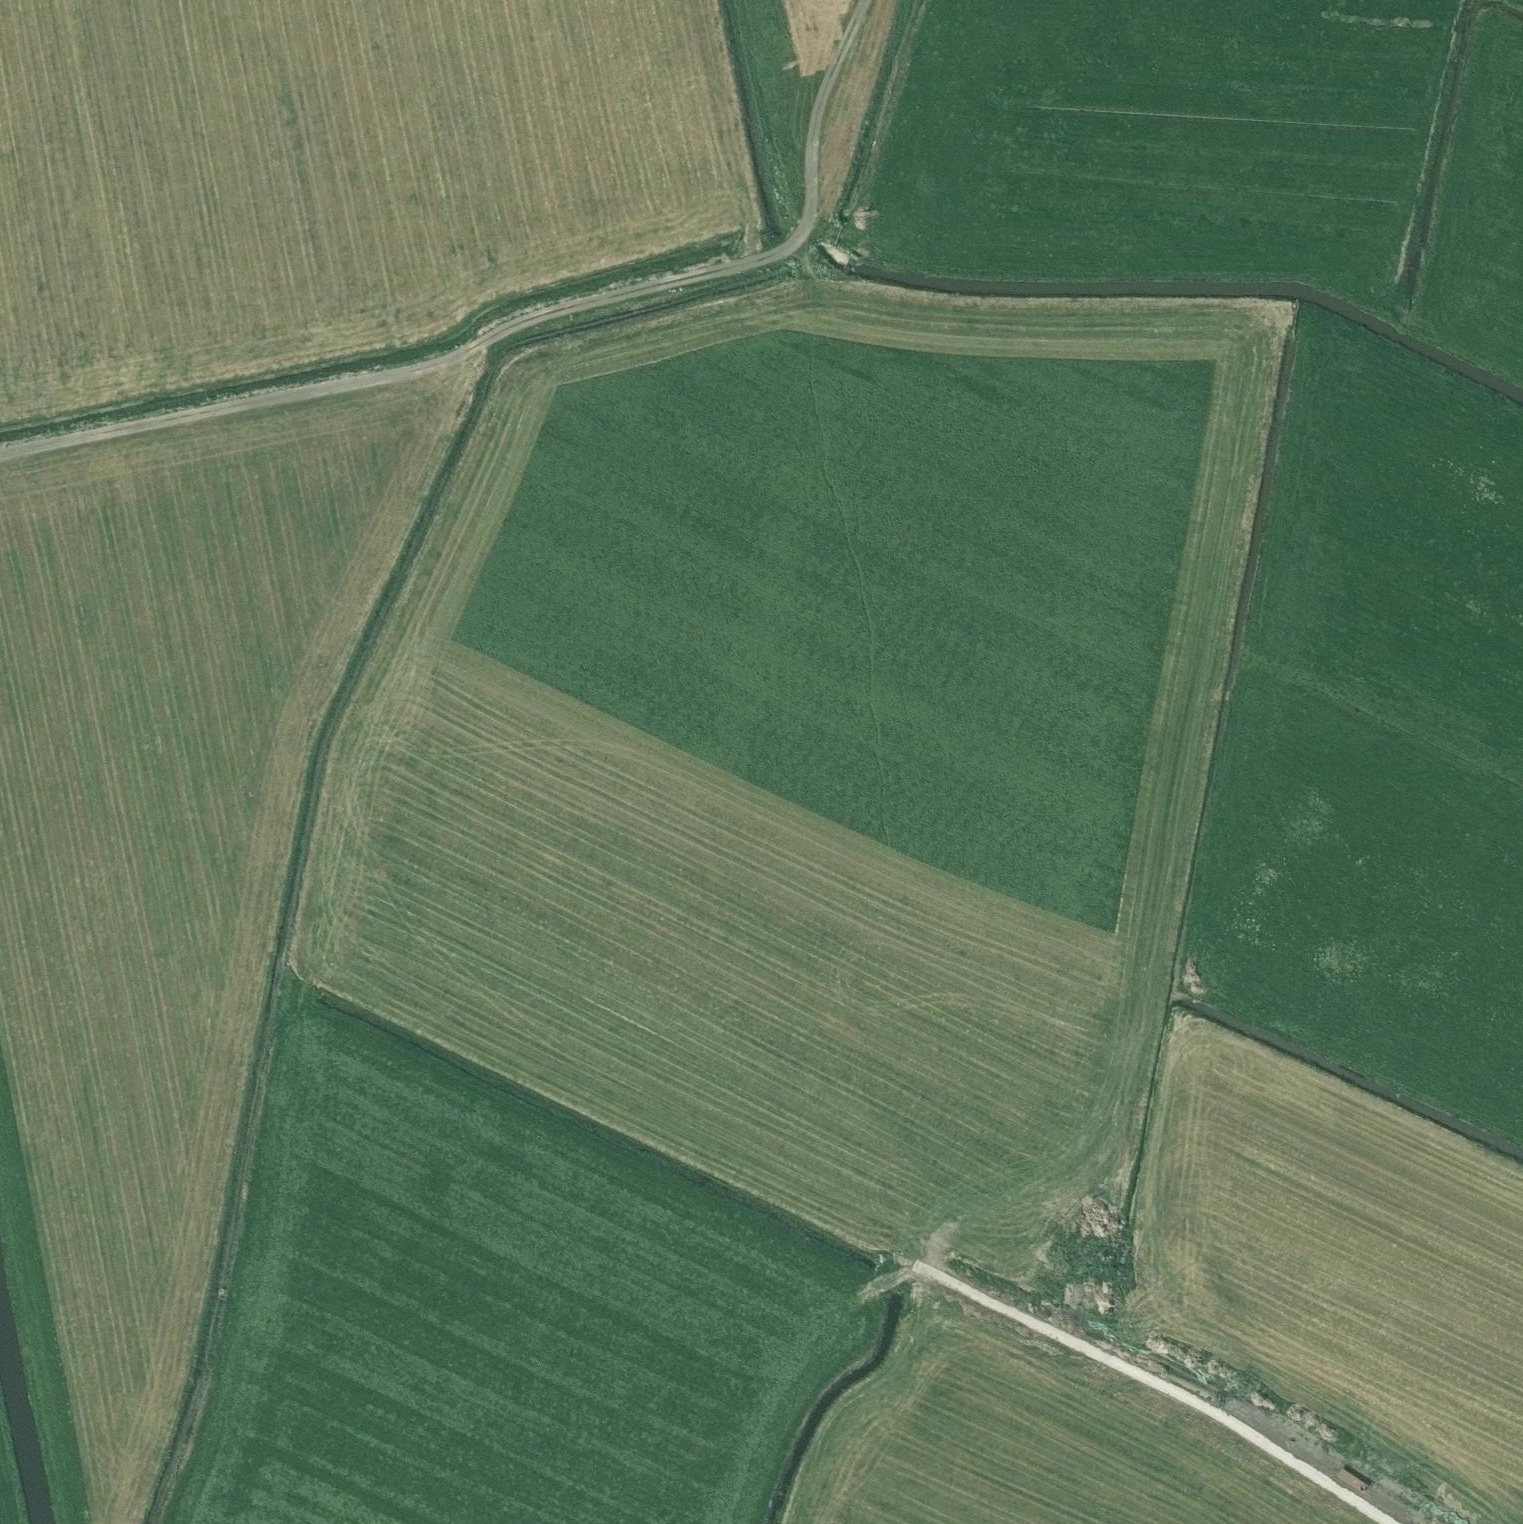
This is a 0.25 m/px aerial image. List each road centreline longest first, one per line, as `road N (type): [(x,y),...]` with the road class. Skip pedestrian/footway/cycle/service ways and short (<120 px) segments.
road 1 (track): [(865,0),(821,101),(810,212),(788,248),(533,319),(410,373),(0,455)]
road 2 (track): [(1389,1523),(1211,1407),(922,1269)]

